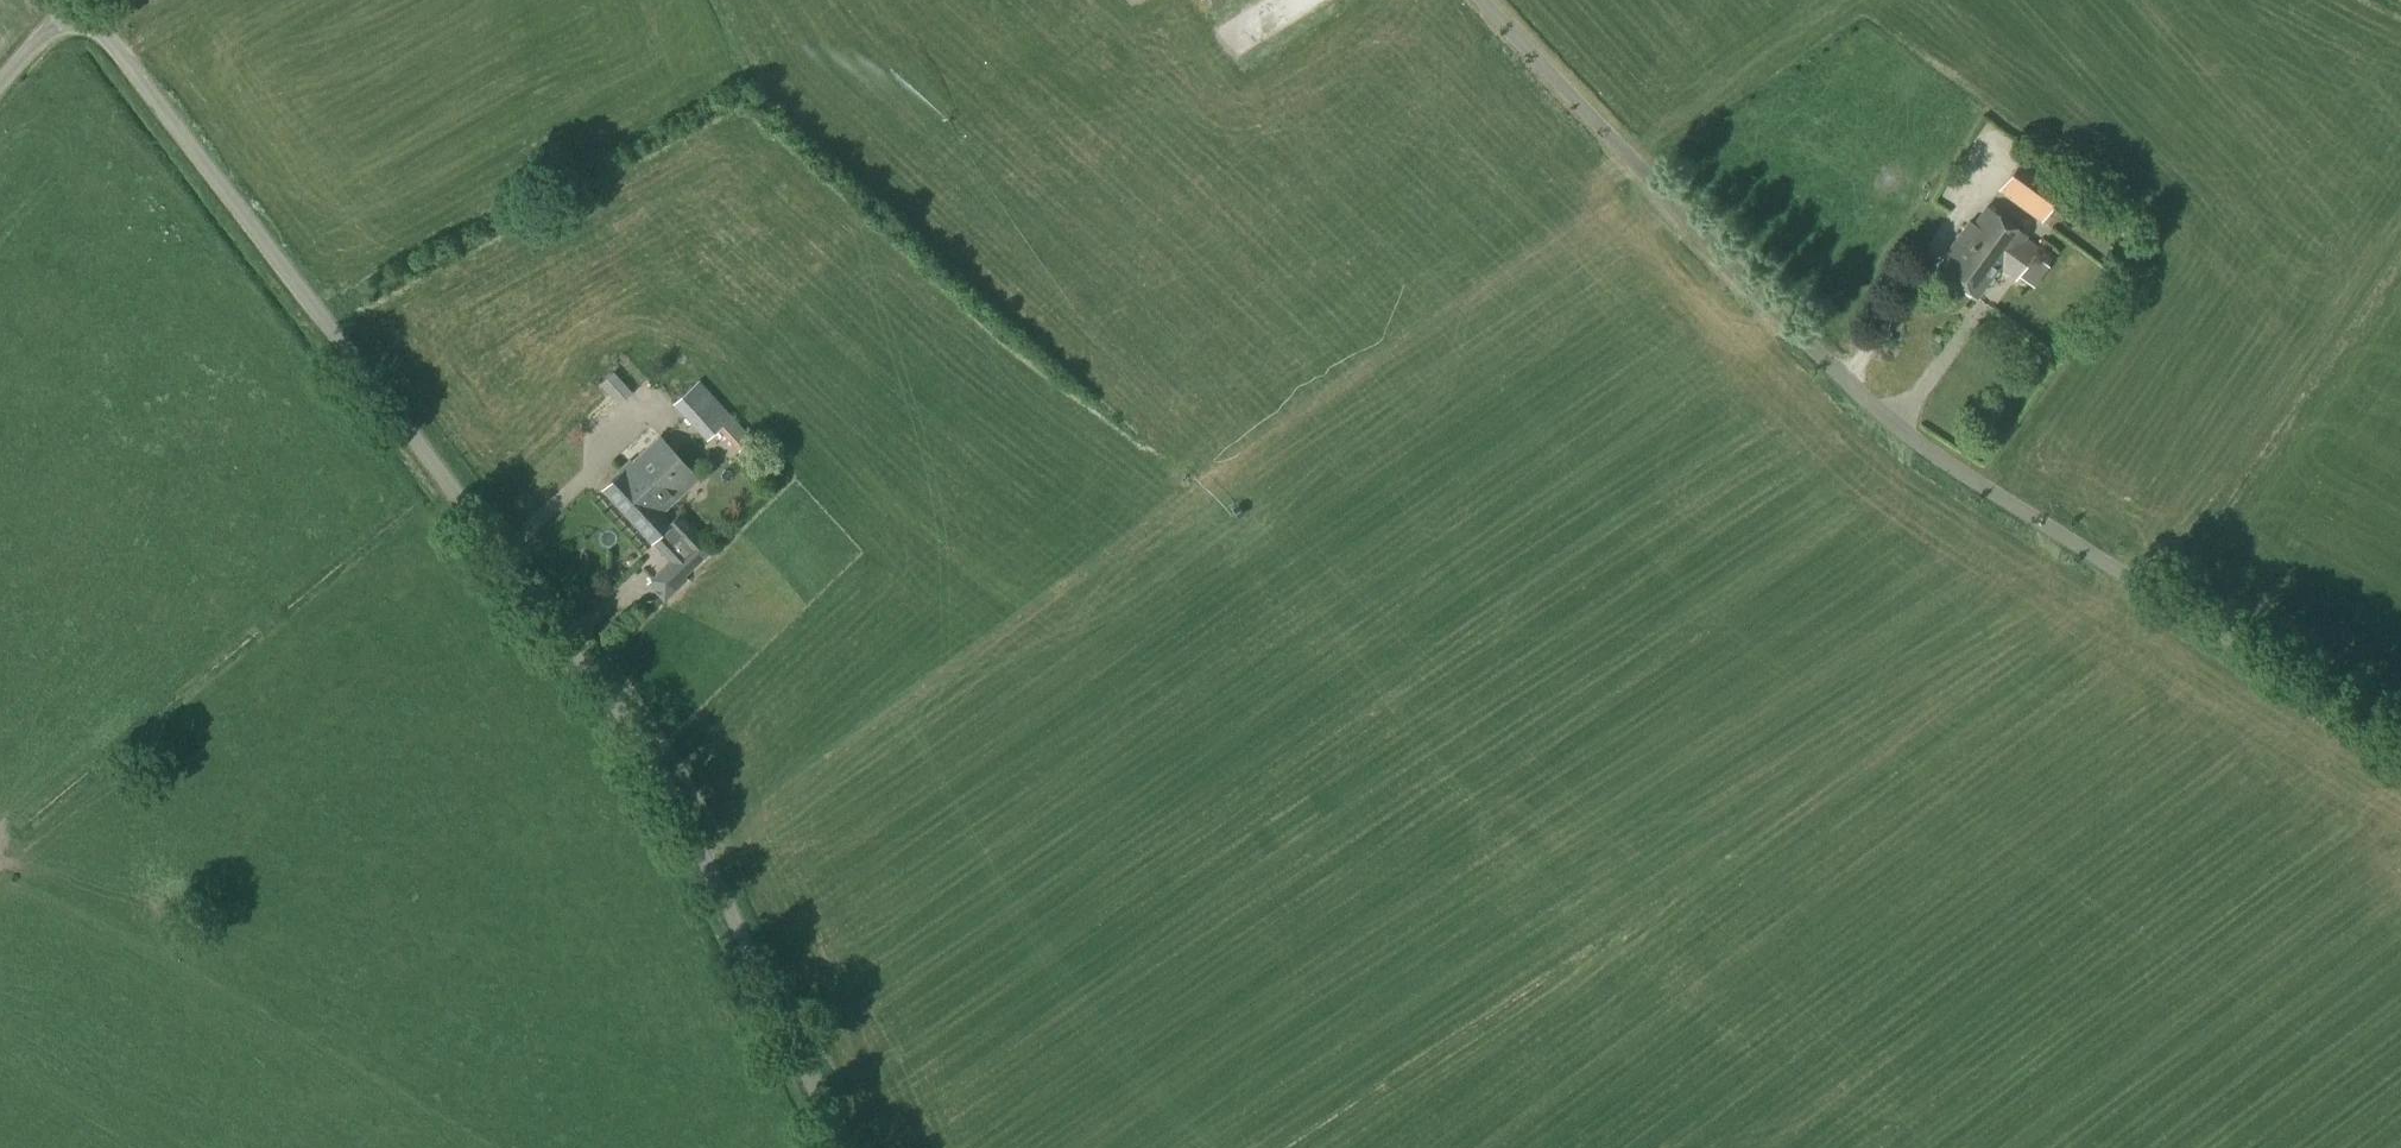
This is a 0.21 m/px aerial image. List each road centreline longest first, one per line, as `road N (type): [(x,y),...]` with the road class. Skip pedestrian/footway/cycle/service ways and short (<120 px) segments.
road 1 (unclassified): [(840,1147),(649,756),(76,0)]
road 2 (unclassified): [(2400,748),(1933,459),(1876,413),(1485,0)]

